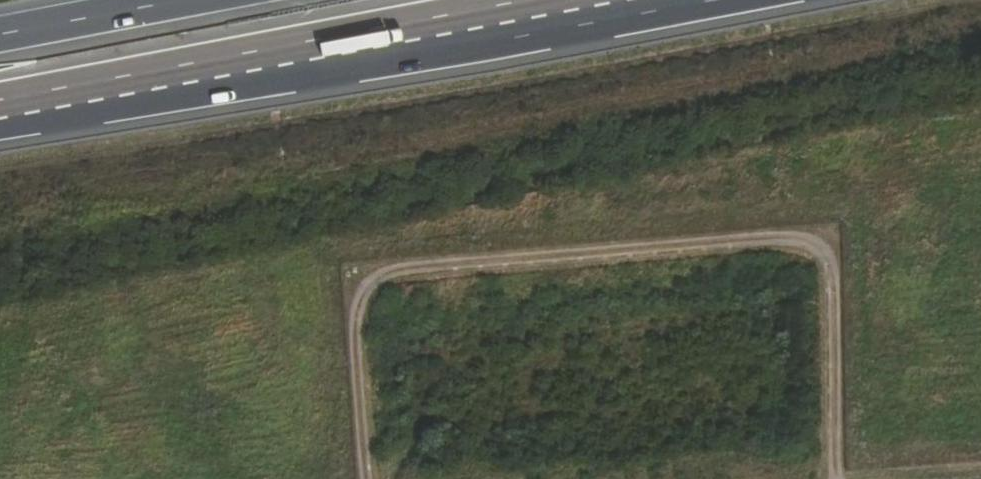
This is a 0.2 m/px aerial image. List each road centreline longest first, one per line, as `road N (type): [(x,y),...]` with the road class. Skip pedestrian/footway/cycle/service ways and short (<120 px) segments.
road 1 (track): [(837,478),(832,274),(816,246),(779,242),(400,268),(363,287),(354,321),(368,478)]
road 2 (trunk): [(0,107),(618,0)]
road 3 (trunk): [(173,0),(0,34)]

